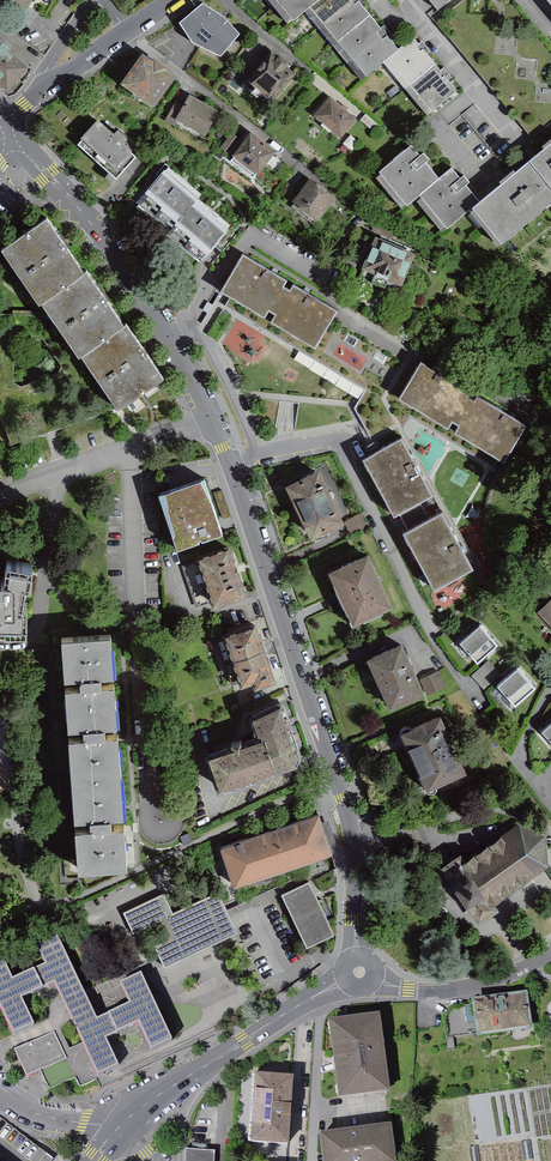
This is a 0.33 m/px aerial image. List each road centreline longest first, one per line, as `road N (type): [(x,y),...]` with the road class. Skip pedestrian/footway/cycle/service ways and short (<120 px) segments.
road 1 (residential): [(17,140),(129,277),(195,385),(223,448),(356,840),(358,970)]
road 2 (unclassified): [(358,970),(125,1127)]
road 3 (residential): [(5,128),(43,86),(168,0)]
road 4 (unclassified): [(550,955),(498,982),(436,992),(358,970)]
road 5 (residential): [(0,1091),(49,1119),(125,1127)]

